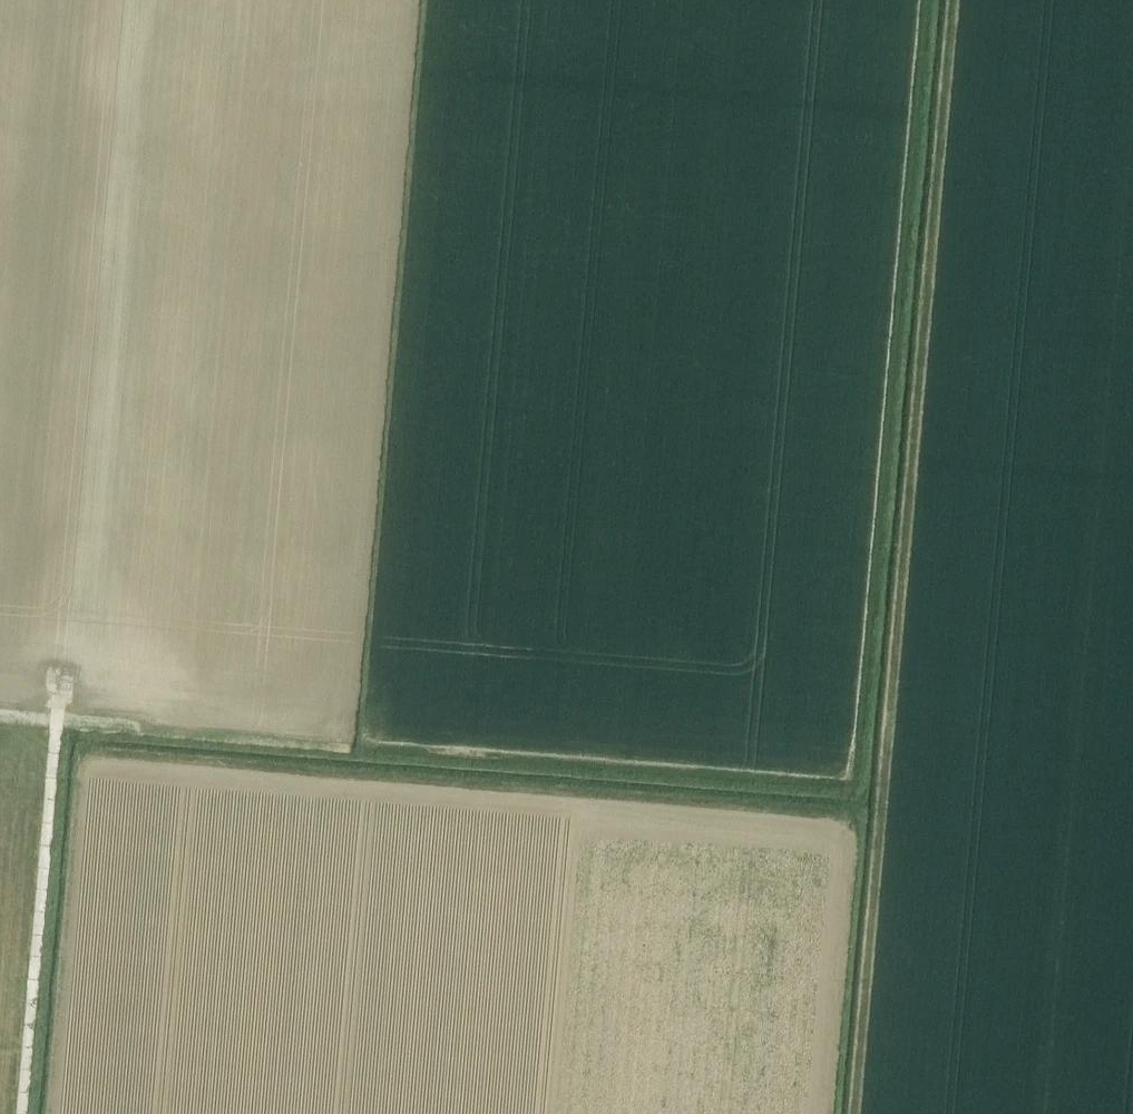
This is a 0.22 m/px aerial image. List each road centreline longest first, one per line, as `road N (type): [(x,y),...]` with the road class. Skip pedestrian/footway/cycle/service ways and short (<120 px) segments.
road 1 (track): [(22,1113),(61,675)]

